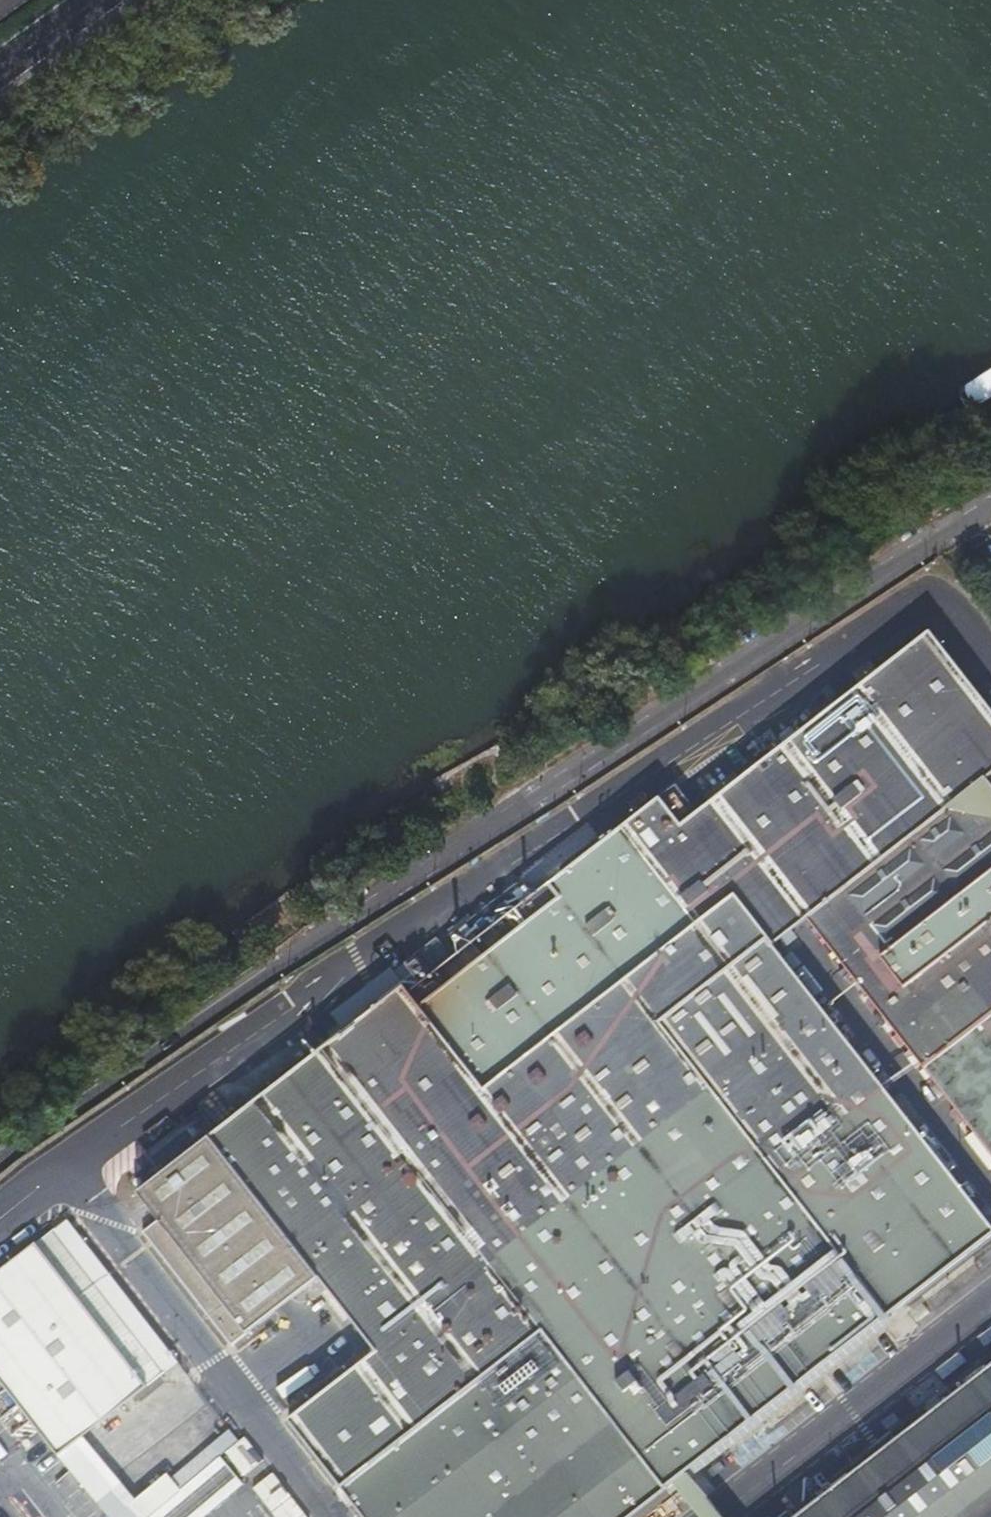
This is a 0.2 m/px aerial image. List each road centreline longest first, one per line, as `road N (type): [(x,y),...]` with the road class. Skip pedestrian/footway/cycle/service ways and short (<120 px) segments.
road 1 (unclassified): [(0,1158),(136,1054),(990,516)]
road 2 (primary): [(0,72),(100,0)]

